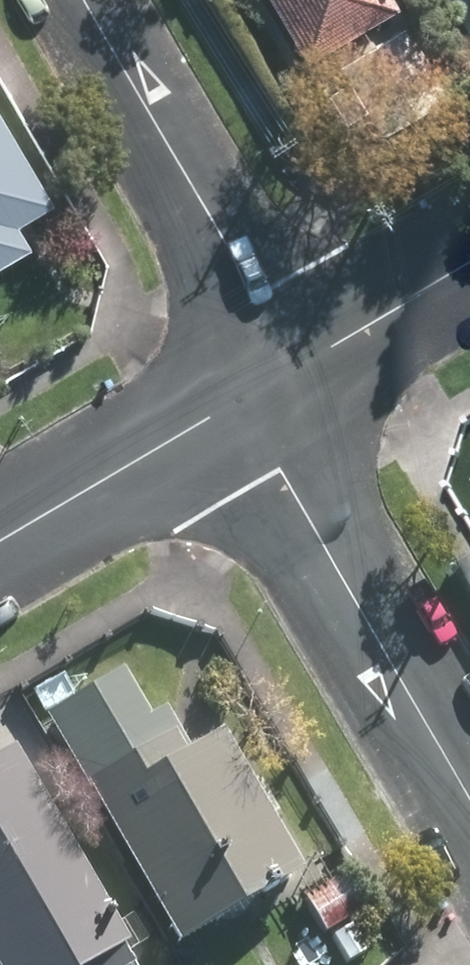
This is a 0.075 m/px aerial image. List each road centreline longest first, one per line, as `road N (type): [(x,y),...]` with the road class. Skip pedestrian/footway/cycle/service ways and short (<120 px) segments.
road 1 (residential): [(469,797),(323,545),(293,470),(271,381)]
road 2 (residential): [(271,381),(233,254),(77,0)]
road 3 (residential): [(271,381),(0,541)]
road 4 (residential): [(469,264),(271,381)]

